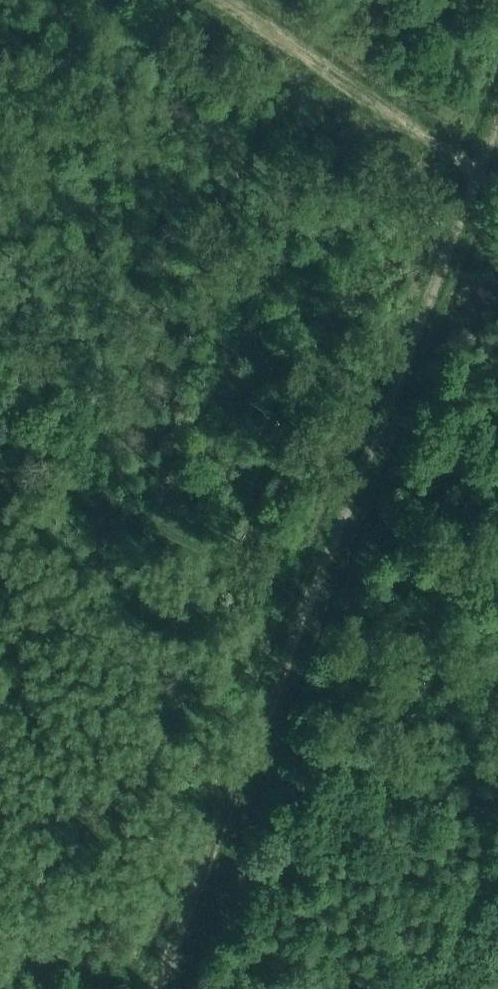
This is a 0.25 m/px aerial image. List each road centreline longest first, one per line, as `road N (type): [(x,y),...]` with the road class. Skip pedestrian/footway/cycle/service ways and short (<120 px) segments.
road 1 (track): [(307,605),(497,111)]
road 2 (track): [(307,605),(0,472)]
road 3 (track): [(160,988),(271,701)]
road 4 (track): [(475,172),(222,0)]
road 5 (track): [(0,945),(163,981)]

